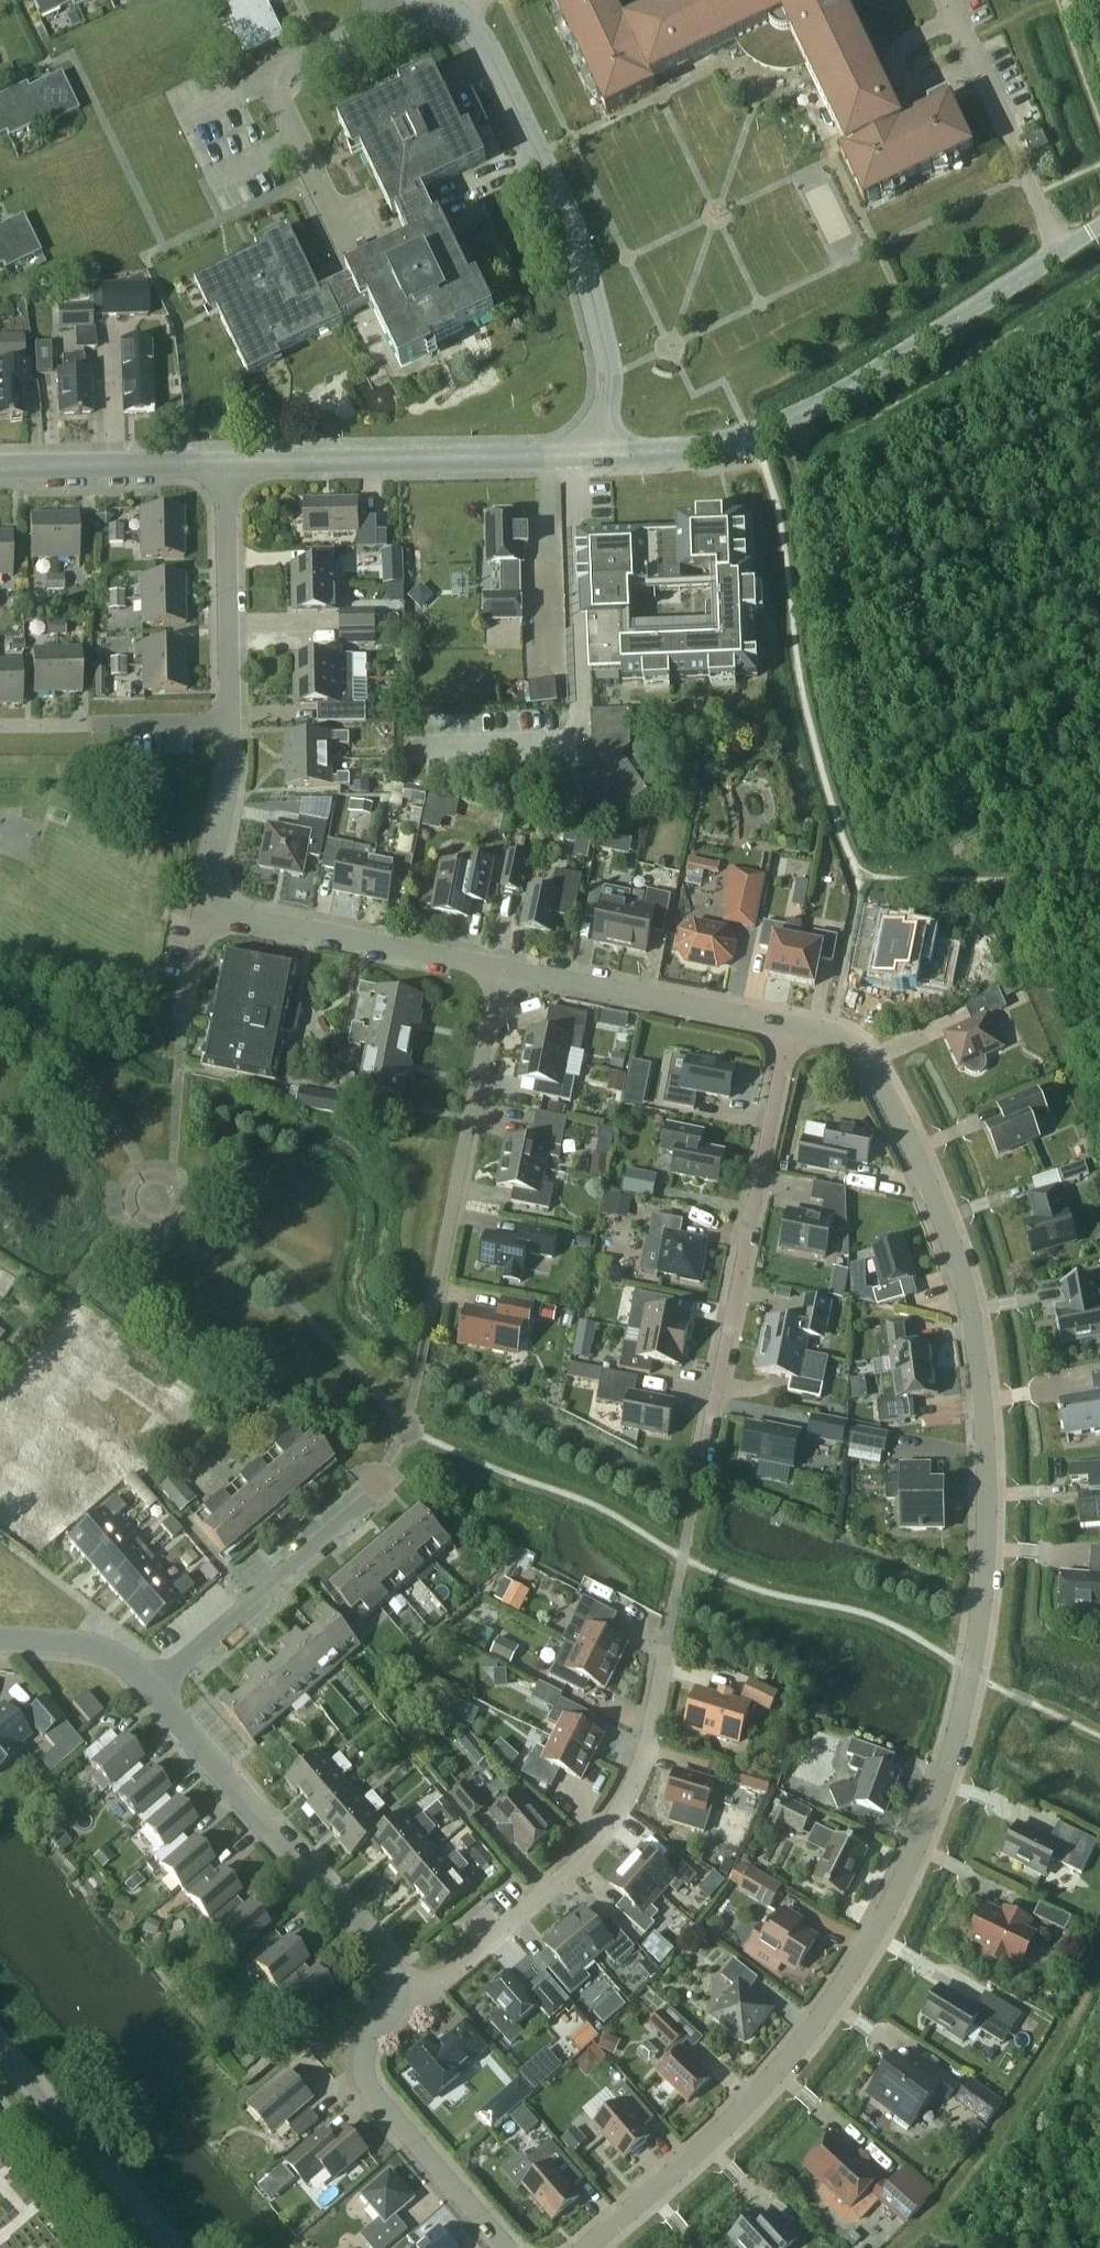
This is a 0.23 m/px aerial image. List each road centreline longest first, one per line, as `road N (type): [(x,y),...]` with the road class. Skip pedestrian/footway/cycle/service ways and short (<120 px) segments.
road 1 (residential): [(587,2247),(765,2088),(851,1973),(933,1805),(975,1648),(988,1469),(959,1269),(918,1156),(867,1057),(842,1036),(792,1024)]
road 2 (tertiary): [(607,454),(710,444),(790,417),(1099,226)]
road 3 (residential): [(607,454),(608,376),(574,237),(487,47),(436,0)]
road 4 (residential): [(398,1986),(444,1975),(597,1835),(637,1766),(665,1647)]
road 5 (residential): [(701,1469),(792,1024)]
road 6 (residential): [(398,1986),(152,1688)]
road 7 (tertiary): [(225,461),(607,454)]
road 8 (residential): [(426,1337),(497,965)]
road 9 (residential): [(505,2247),(368,2086),(366,2047),(397,2001),(398,1986)]
road 10 (residential): [(792,1024),(497,965)]
road 11 (residential): [(497,965),(204,905)]
road 12 (residential): [(152,1688),(368,1498)]
road 13 (secondary): [(169,2247),(0,2047)]
road 14 (residential): [(228,722),(225,461)]
road 15 (residential): [(228,722),(0,726)]
road 16 (tertiary): [(0,467),(225,461)]
road 17 (residential): [(204,905),(229,775),(228,722)]
road 18 (residential): [(152,1688),(97,1646),(0,1638)]

